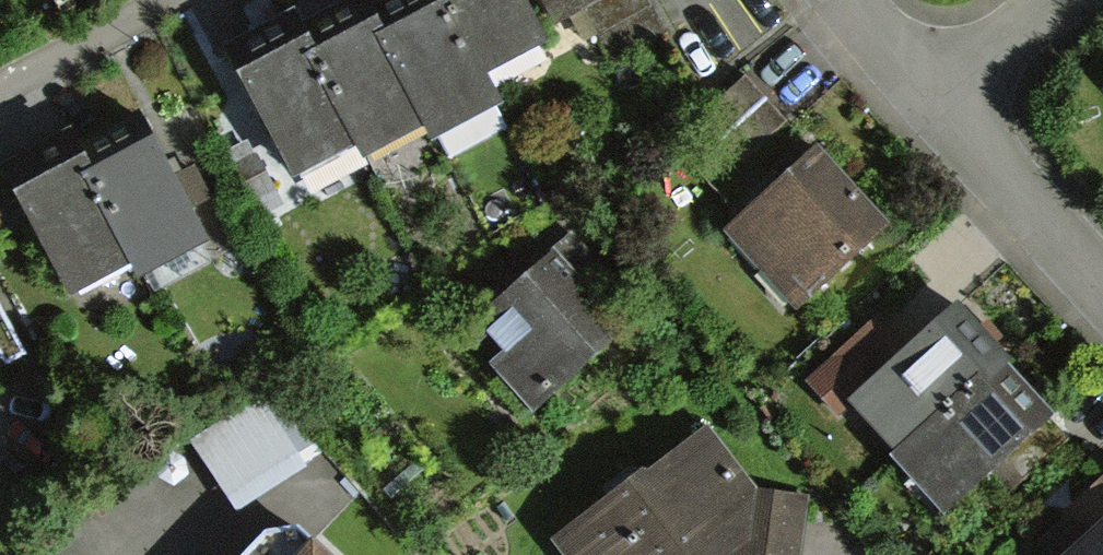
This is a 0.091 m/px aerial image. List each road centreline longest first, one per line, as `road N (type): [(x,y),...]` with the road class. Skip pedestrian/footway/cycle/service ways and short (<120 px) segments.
road 1 (residential): [(1102,293),(927,97)]
road 2 (residential): [(1050,0),(927,97)]
road 3 (residential): [(927,97),(852,0)]

